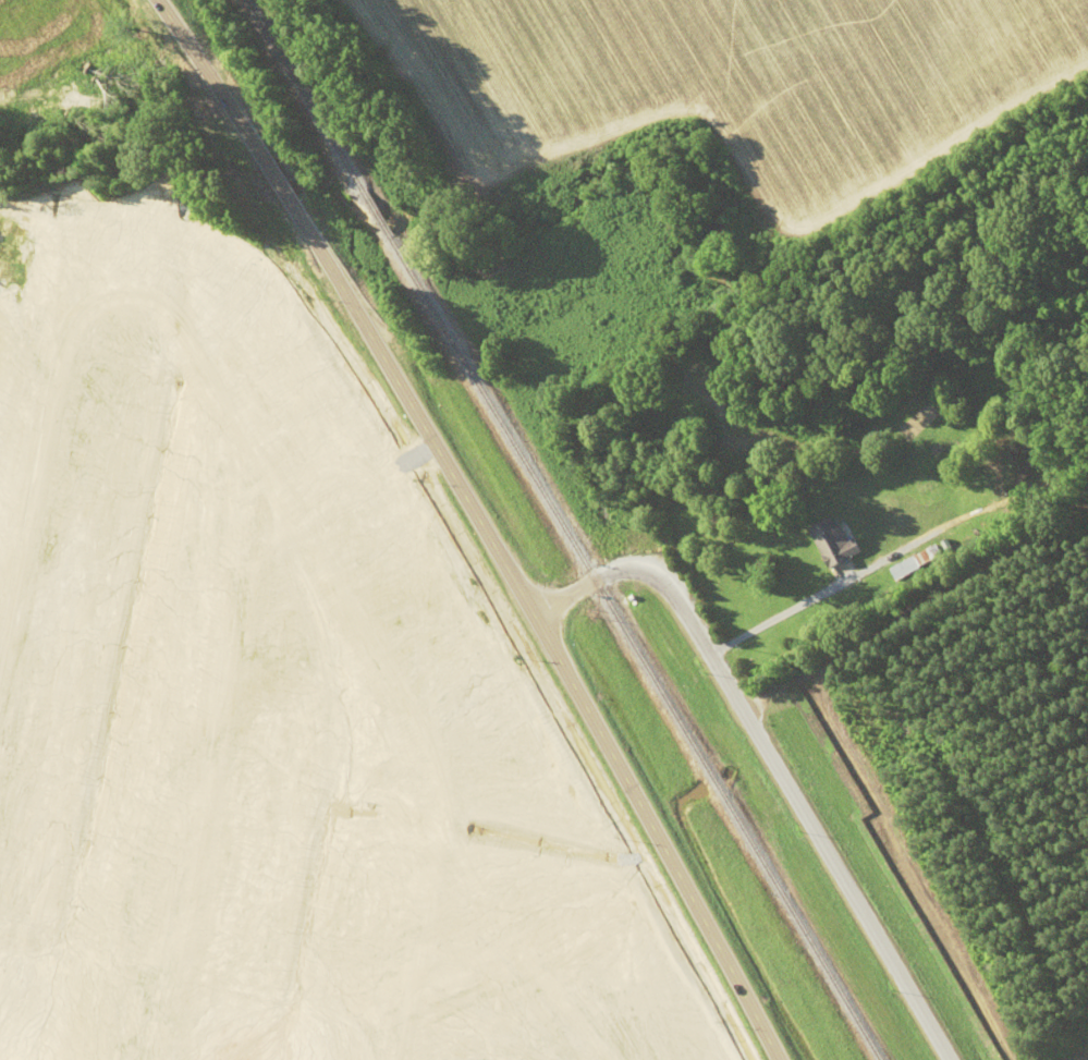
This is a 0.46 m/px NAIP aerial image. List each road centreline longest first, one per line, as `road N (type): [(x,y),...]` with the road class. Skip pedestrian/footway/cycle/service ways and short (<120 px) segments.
road 1 (residential): [(0,700),(73,343),(90,315),(134,295),(163,308),(192,340),(441,775),(450,805),(395,1059)]
road 2 (primary): [(775,1059),(292,204)]
road 3 (track): [(646,566),(566,374),(1087,95)]
road 4 (residential): [(155,1059),(259,550),(433,448)]
road 5 (residential): [(948,1059),(709,651)]
road 6 (residential): [(709,651),(1087,441)]
road 7 (residential): [(709,651),(663,580),(632,563),(535,622)]
road 8 (residential): [(420,945),(640,991)]
road 9 (primary): [(268,166),(155,0)]

